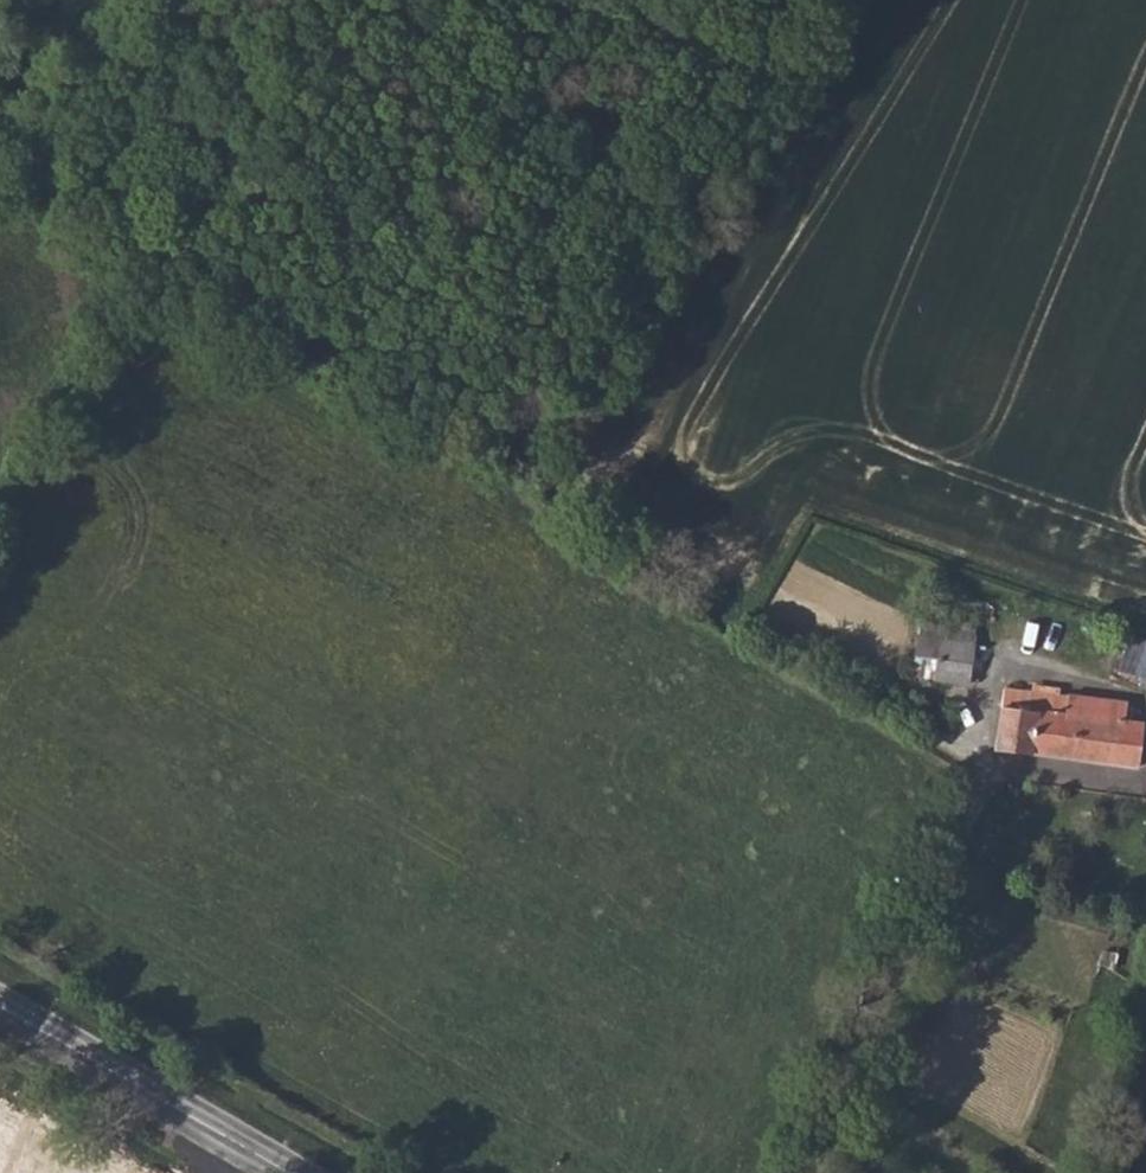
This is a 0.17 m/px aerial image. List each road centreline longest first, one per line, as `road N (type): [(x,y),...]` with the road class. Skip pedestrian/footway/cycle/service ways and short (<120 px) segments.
road 1 (unclassified): [(807,1172),(1007,787)]
road 2 (secondary): [(0,1011),(276,1172)]

